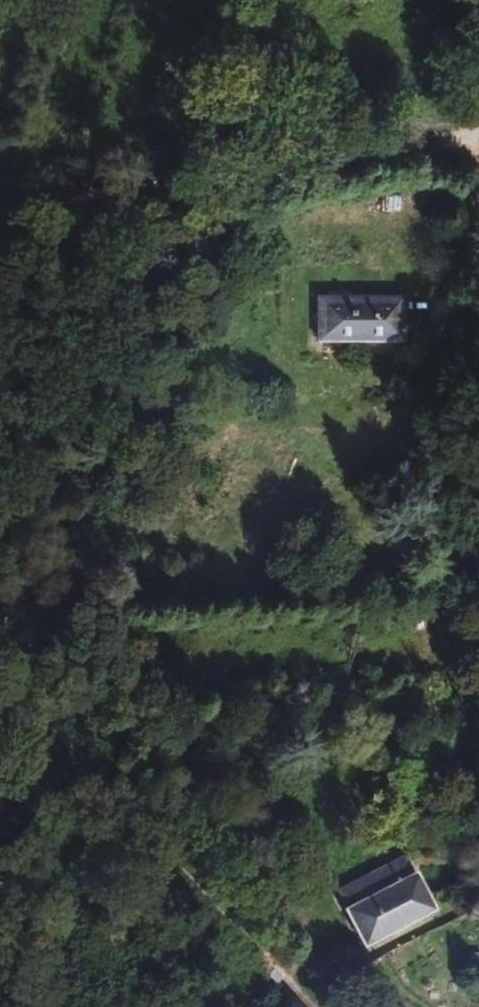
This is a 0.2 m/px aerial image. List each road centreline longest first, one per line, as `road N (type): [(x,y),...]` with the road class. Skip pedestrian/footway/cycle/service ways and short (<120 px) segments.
road 1 (track): [(0,226),(478,130)]

